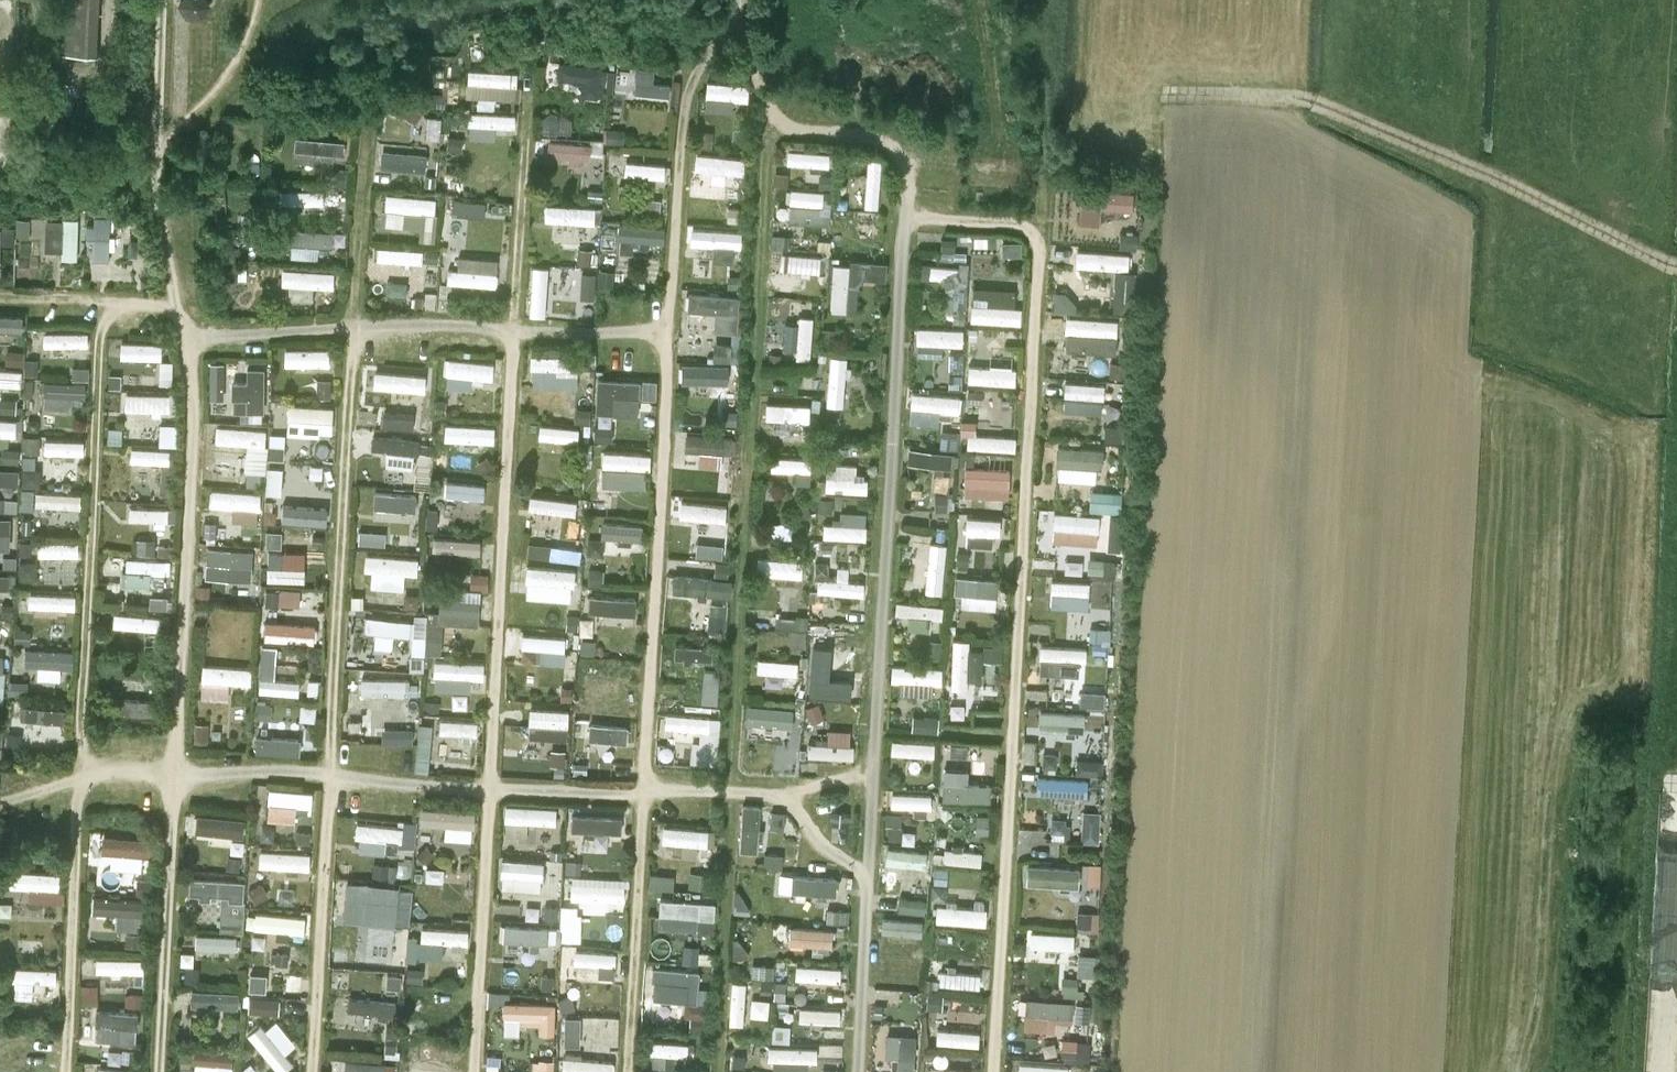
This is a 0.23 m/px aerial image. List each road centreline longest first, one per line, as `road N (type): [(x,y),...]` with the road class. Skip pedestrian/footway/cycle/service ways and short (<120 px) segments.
road 1 (track): [(1158,95),(1307,102),(1359,118),(1676,266)]
road 2 (track): [(1158,95),(1101,85),(1084,61),(1088,0)]

